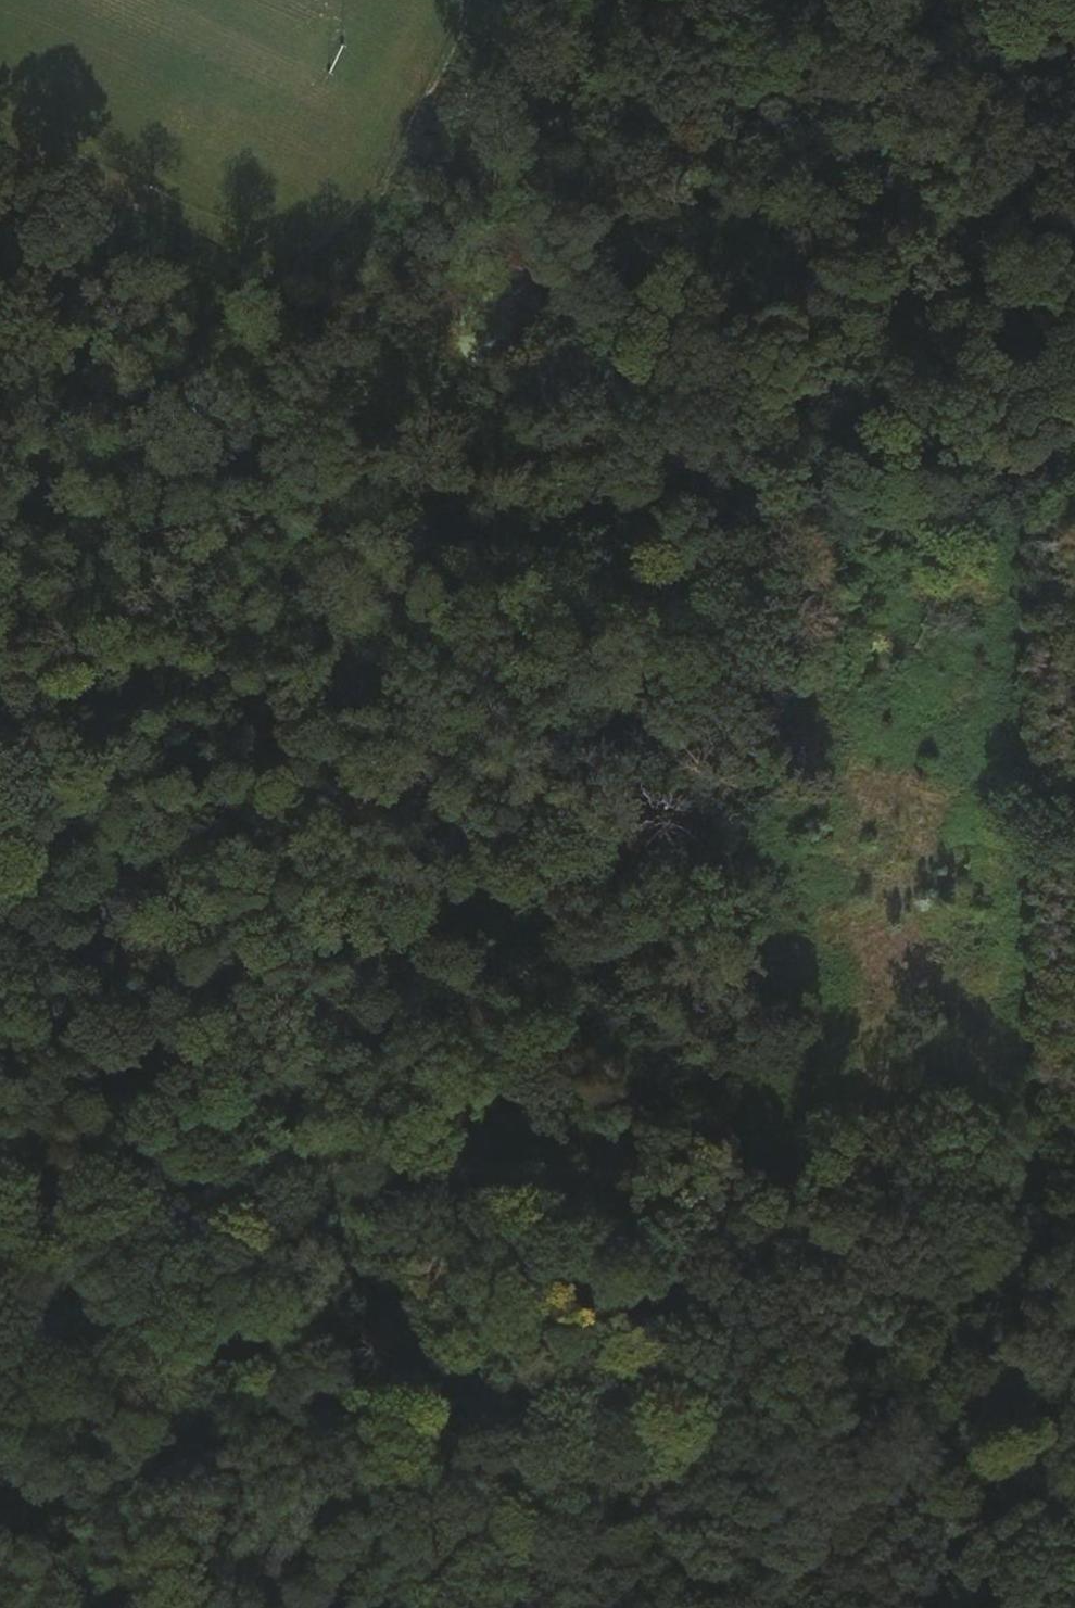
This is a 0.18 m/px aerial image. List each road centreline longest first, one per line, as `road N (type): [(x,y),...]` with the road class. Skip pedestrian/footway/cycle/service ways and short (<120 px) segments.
road 1 (track): [(227,1175),(1074,1178)]
road 2 (track): [(0,749),(227,1175)]
road 3 (track): [(227,1175),(130,1322),(0,1488)]
road 4 (track): [(0,1172),(227,1175)]

